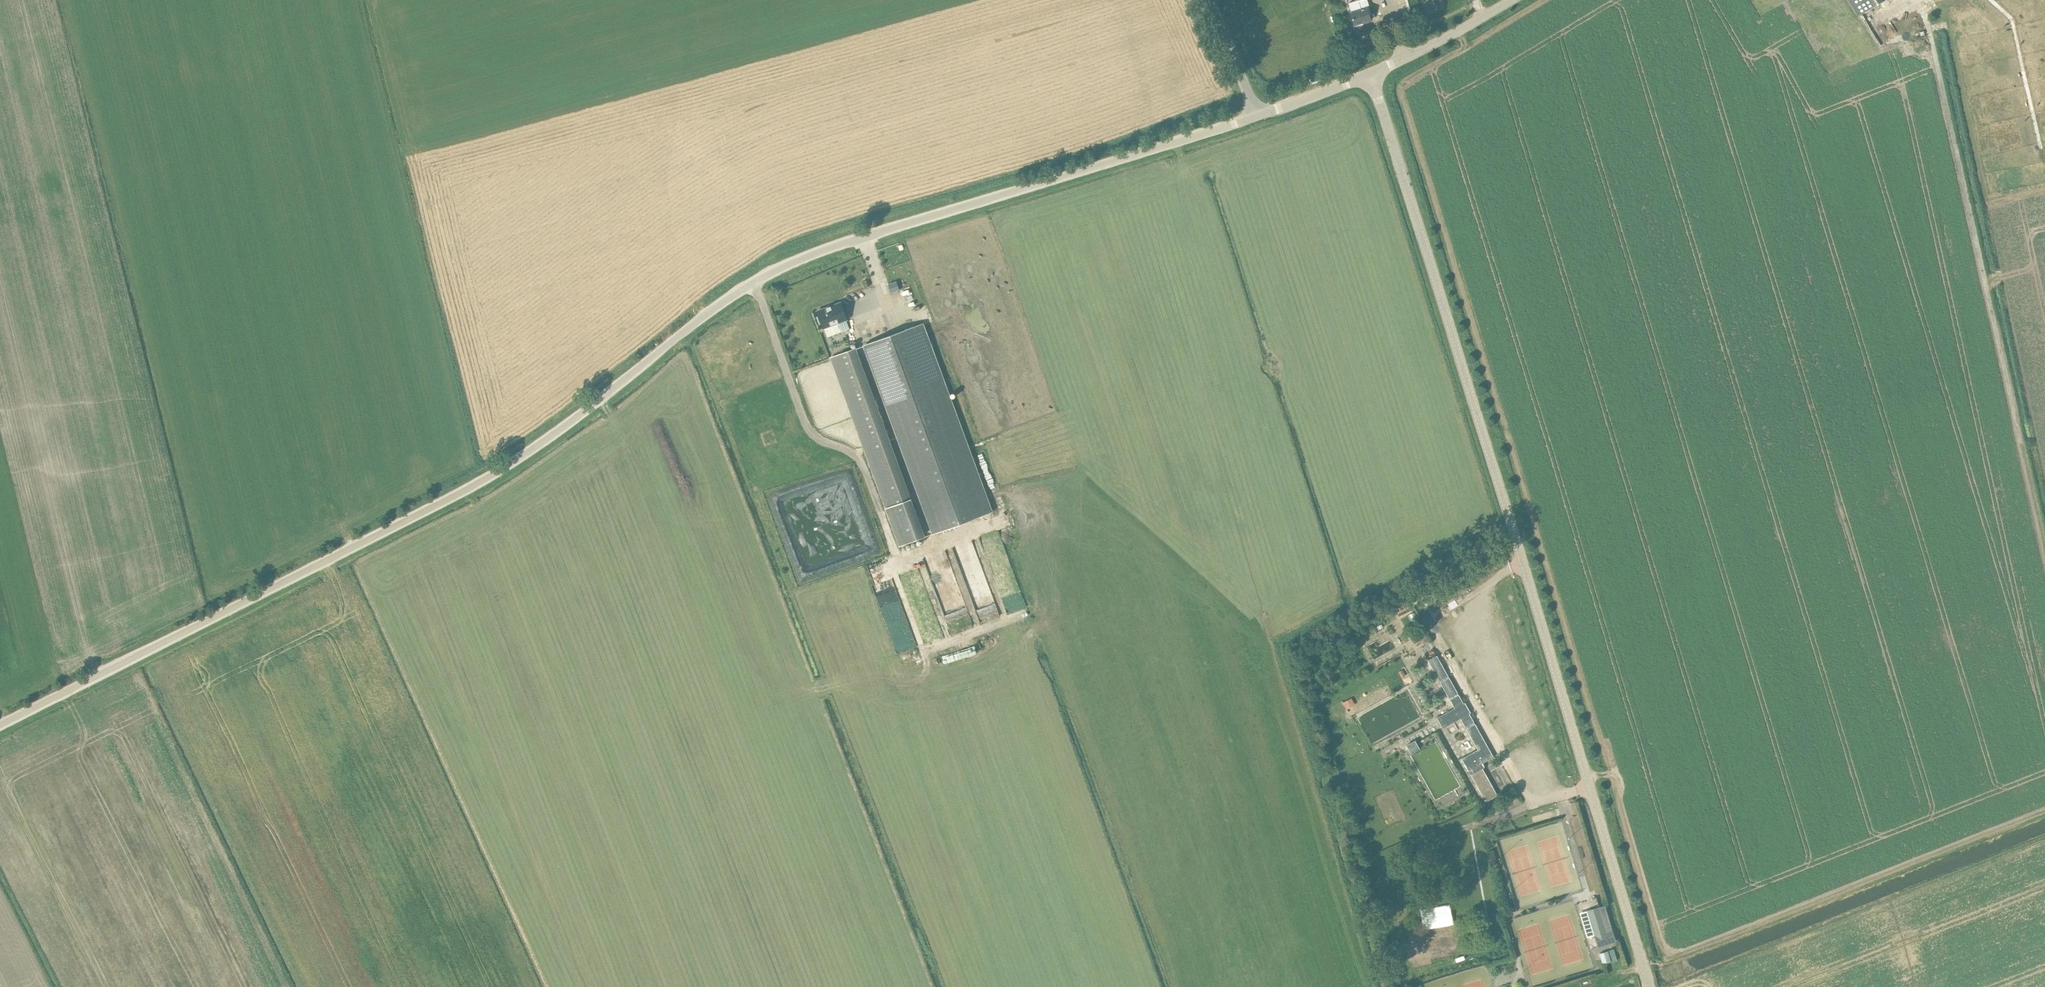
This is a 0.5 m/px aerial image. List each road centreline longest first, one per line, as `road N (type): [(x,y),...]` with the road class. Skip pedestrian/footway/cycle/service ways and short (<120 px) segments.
road 1 (tertiary): [(0,727),(499,473),(780,267),(1257,115)]
road 2 (unclassified): [(1653,986),(1371,75)]
road 3 (tertiary): [(1371,75),(1511,0)]
road 4 (unclassified): [(1257,115),(1208,0)]

